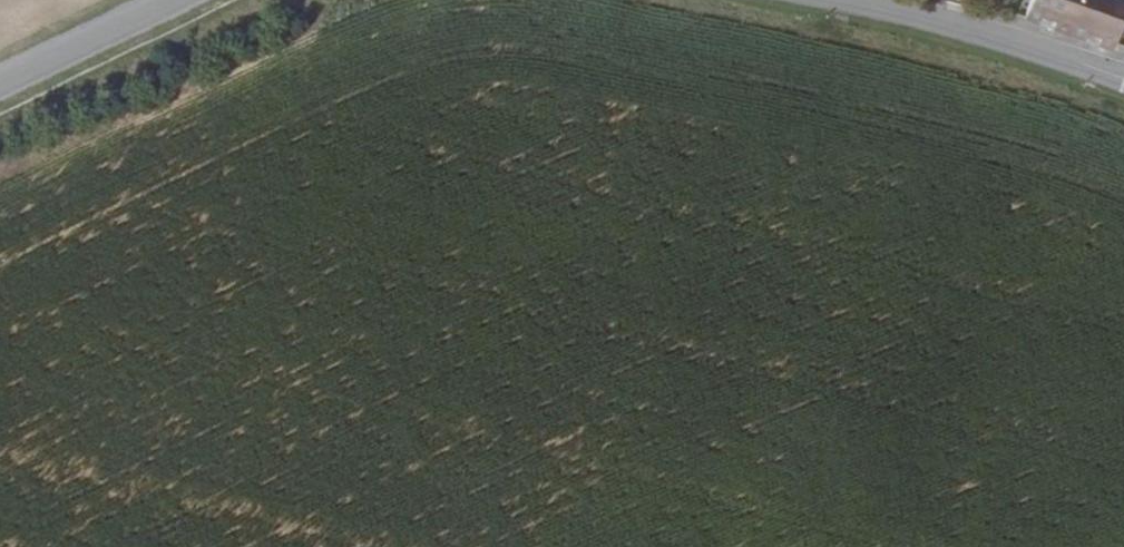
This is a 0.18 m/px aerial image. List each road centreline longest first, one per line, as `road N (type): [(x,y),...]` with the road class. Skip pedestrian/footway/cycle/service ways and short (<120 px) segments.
road 1 (unclassified): [(1123,78),(849,0)]
road 2 (unclassified): [(164,0),(0,83)]

